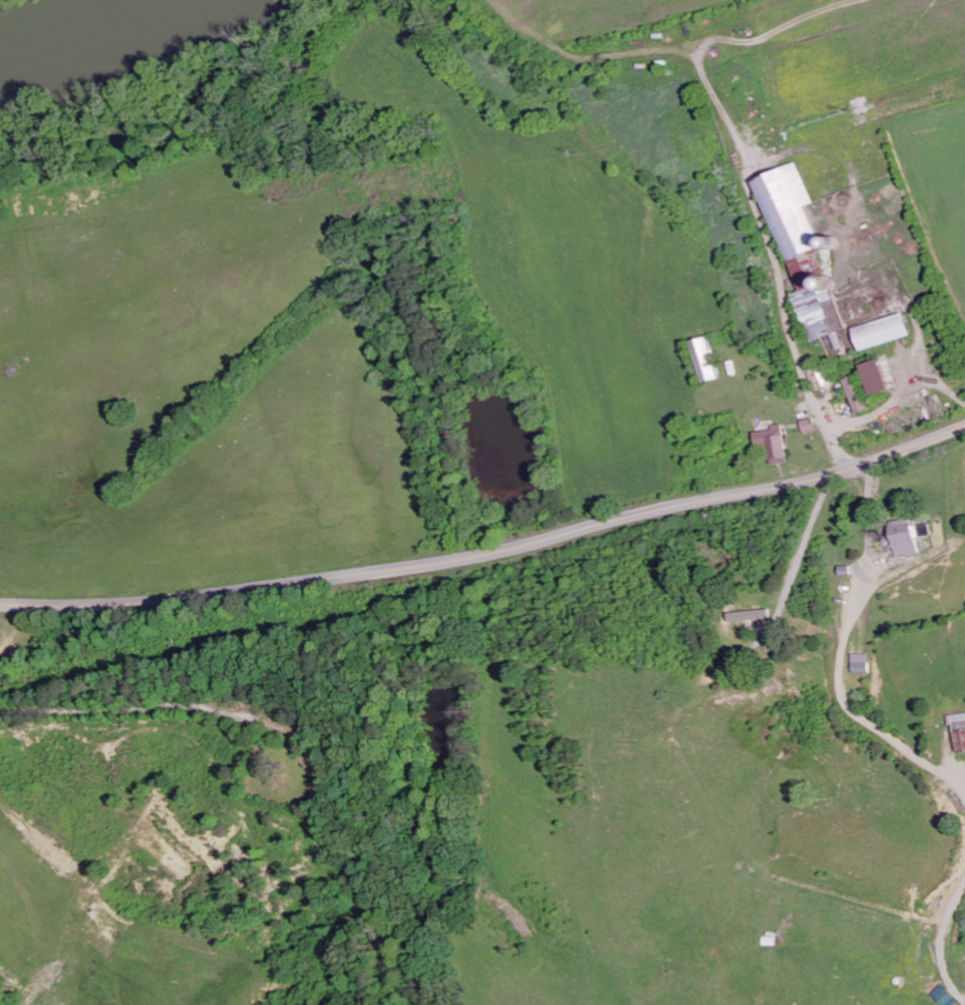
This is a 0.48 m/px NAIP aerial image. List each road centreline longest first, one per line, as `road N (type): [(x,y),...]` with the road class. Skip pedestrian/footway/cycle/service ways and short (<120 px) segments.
road 1 (secondary): [(0,605),(145,604),(483,557),(840,473),(964,426)]
road 2 (residential): [(0,718),(207,717),(258,735),(256,768)]
road 3 (residential): [(266,770),(256,768),(258,790),(291,797),(295,778),(266,770)]

